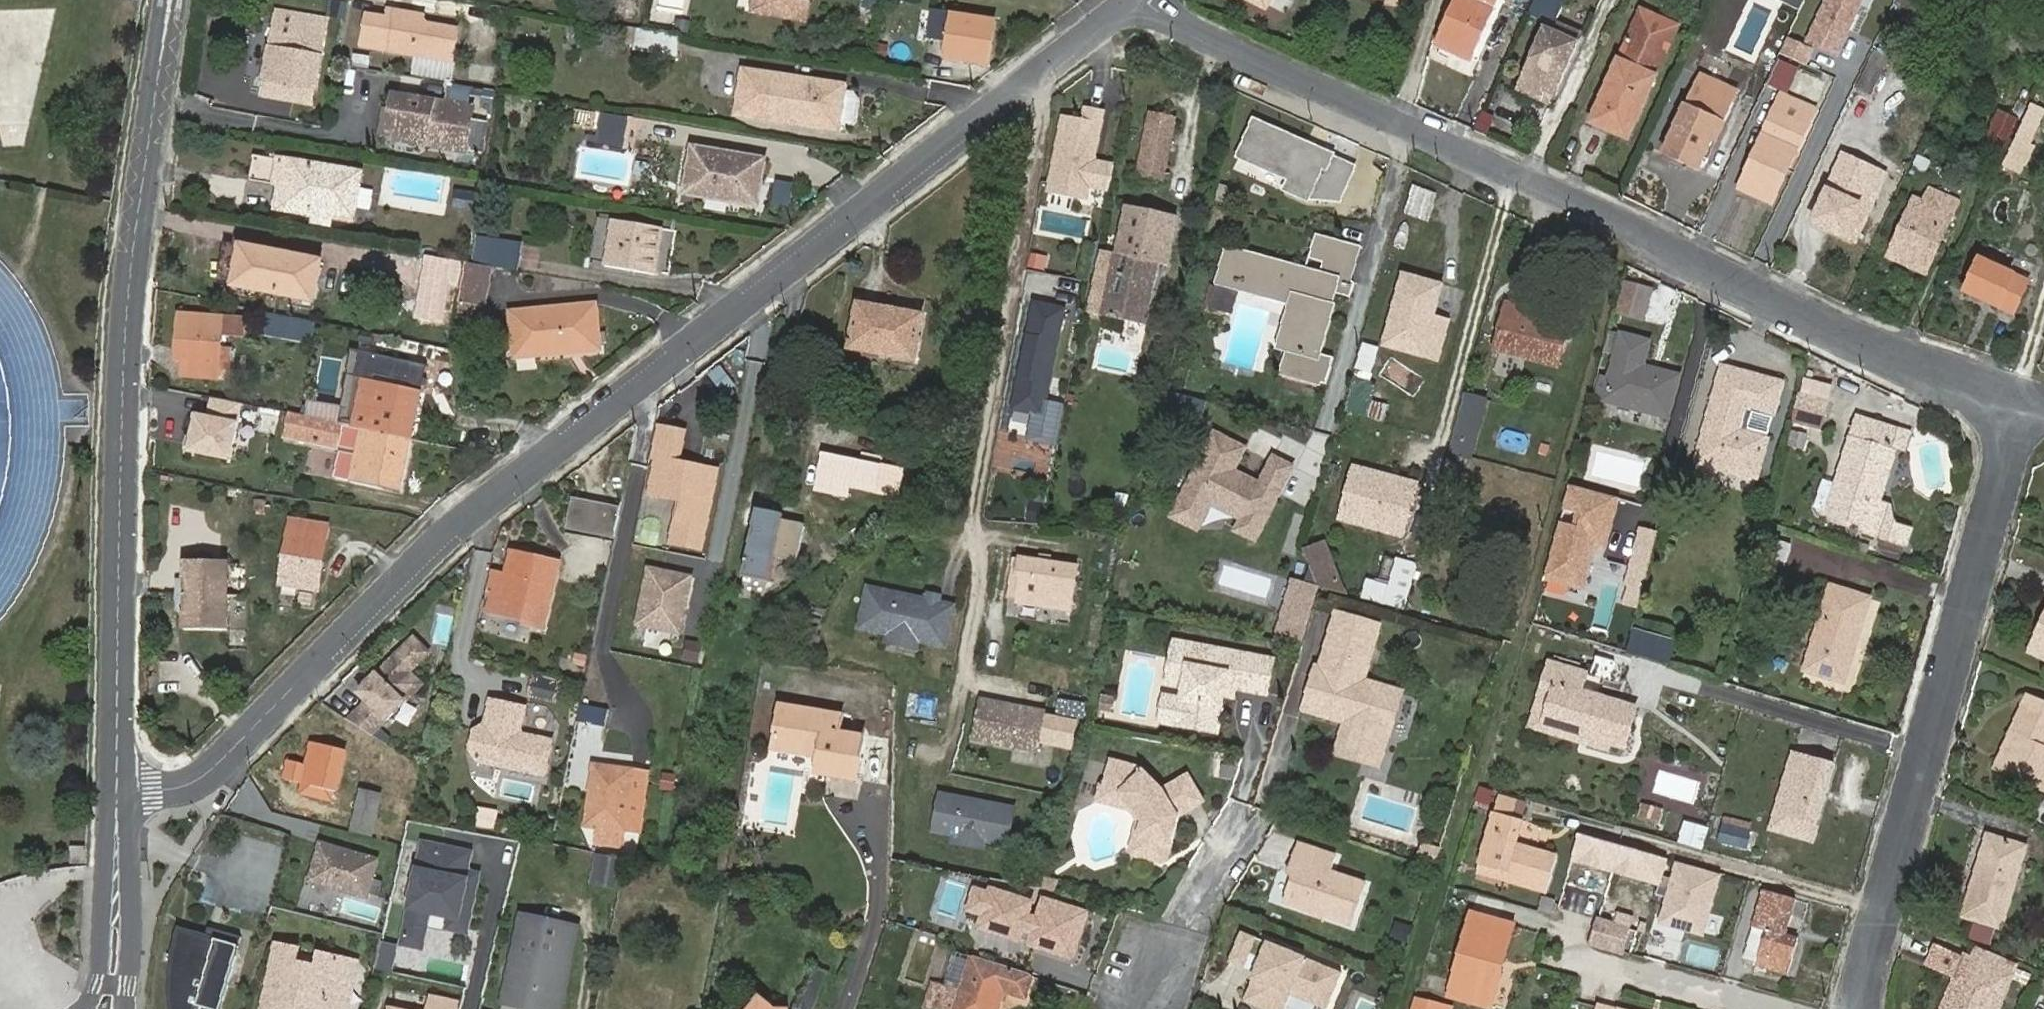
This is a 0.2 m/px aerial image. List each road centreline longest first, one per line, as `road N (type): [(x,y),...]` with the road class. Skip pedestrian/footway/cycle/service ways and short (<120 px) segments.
road 1 (residential): [(118,791),(186,785),(216,764),(470,511),(1133,0)]
road 2 (residential): [(1134,0),(1892,359),(2013,398)]
road 3 (tertiary): [(174,0),(150,119),(126,412),(118,791)]
road 4 (residential): [(2013,398),(1879,906),(1861,1008)]
road 5 (tertiary): [(118,791),(105,1008)]
road 6 (residential): [(1135,1008),(1153,961),(1243,824)]

